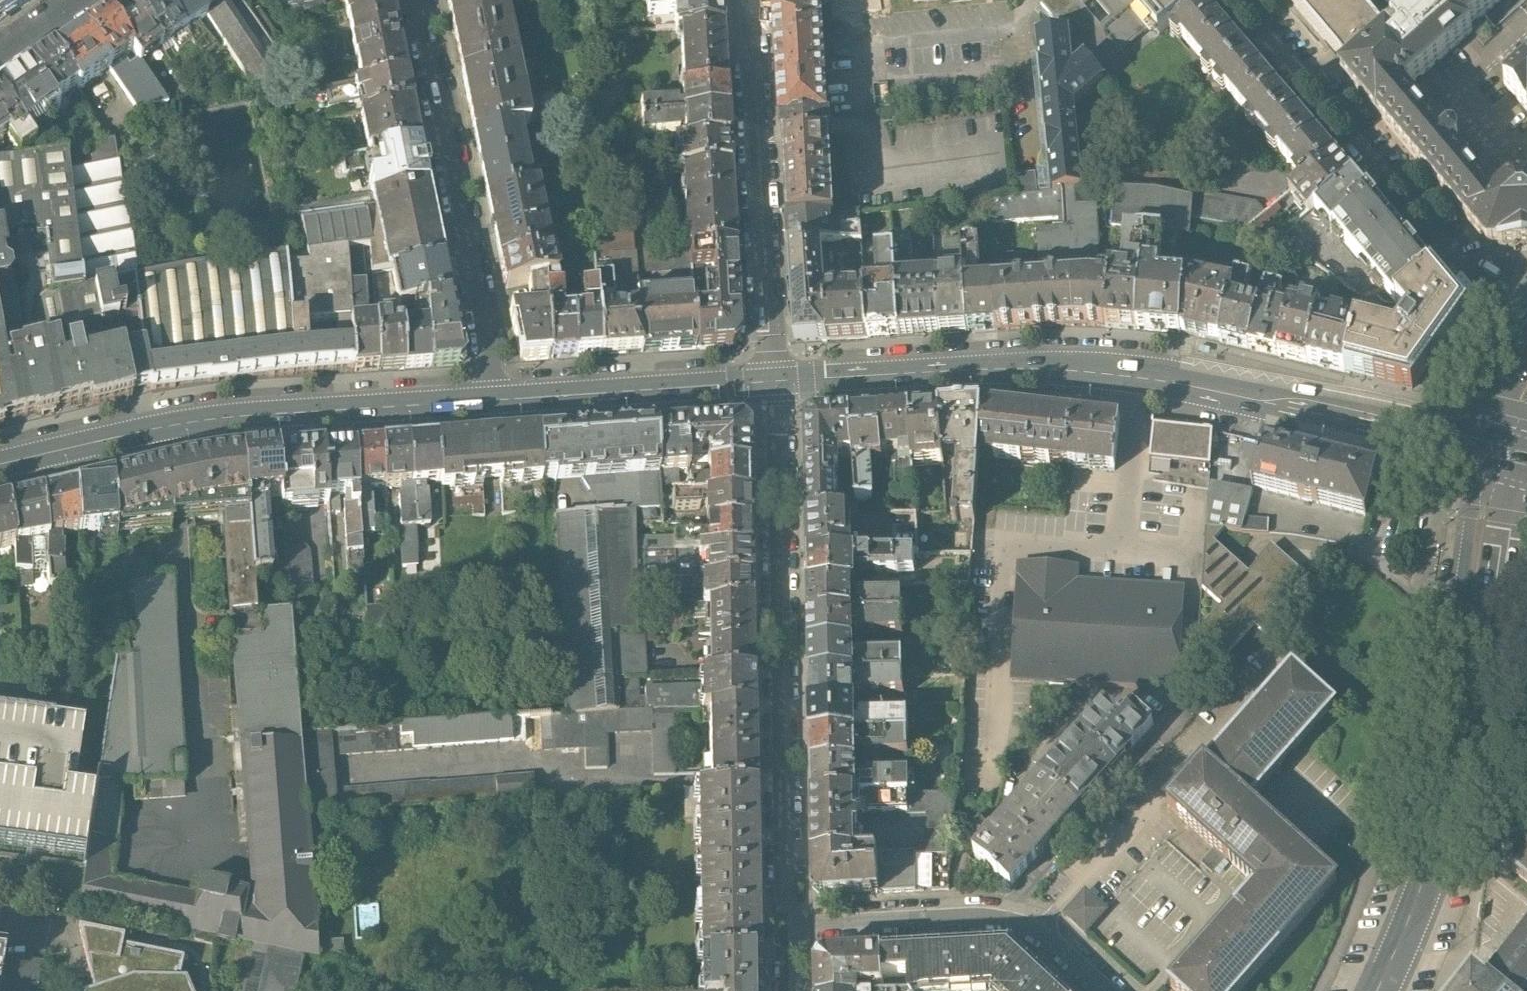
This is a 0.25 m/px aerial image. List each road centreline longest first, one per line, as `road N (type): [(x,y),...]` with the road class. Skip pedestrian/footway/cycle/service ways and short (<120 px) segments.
road 1 (primary): [(1481,451),(1266,399),(1084,369),(777,379)]
road 2 (residential): [(786,925),(777,379)]
road 3 (primary): [(499,398),(246,414),(0,465)]
road 4 (residential): [(499,398),(420,0)]
road 5 (residential): [(754,0),(777,379)]
road 6 (residential): [(1492,282),(1250,0)]
road 7 (residential): [(786,925),(998,913),(1039,932),(1104,990)]
road 8 (secondary): [(1379,990),(1421,893),(1460,696)]
road 9 (primary): [(777,379),(499,398)]
road 10 (secondary): [(1481,451),(1452,639),(1460,696)]
road 11 (secondary): [(1460,696),(1489,646),(1522,461)]

